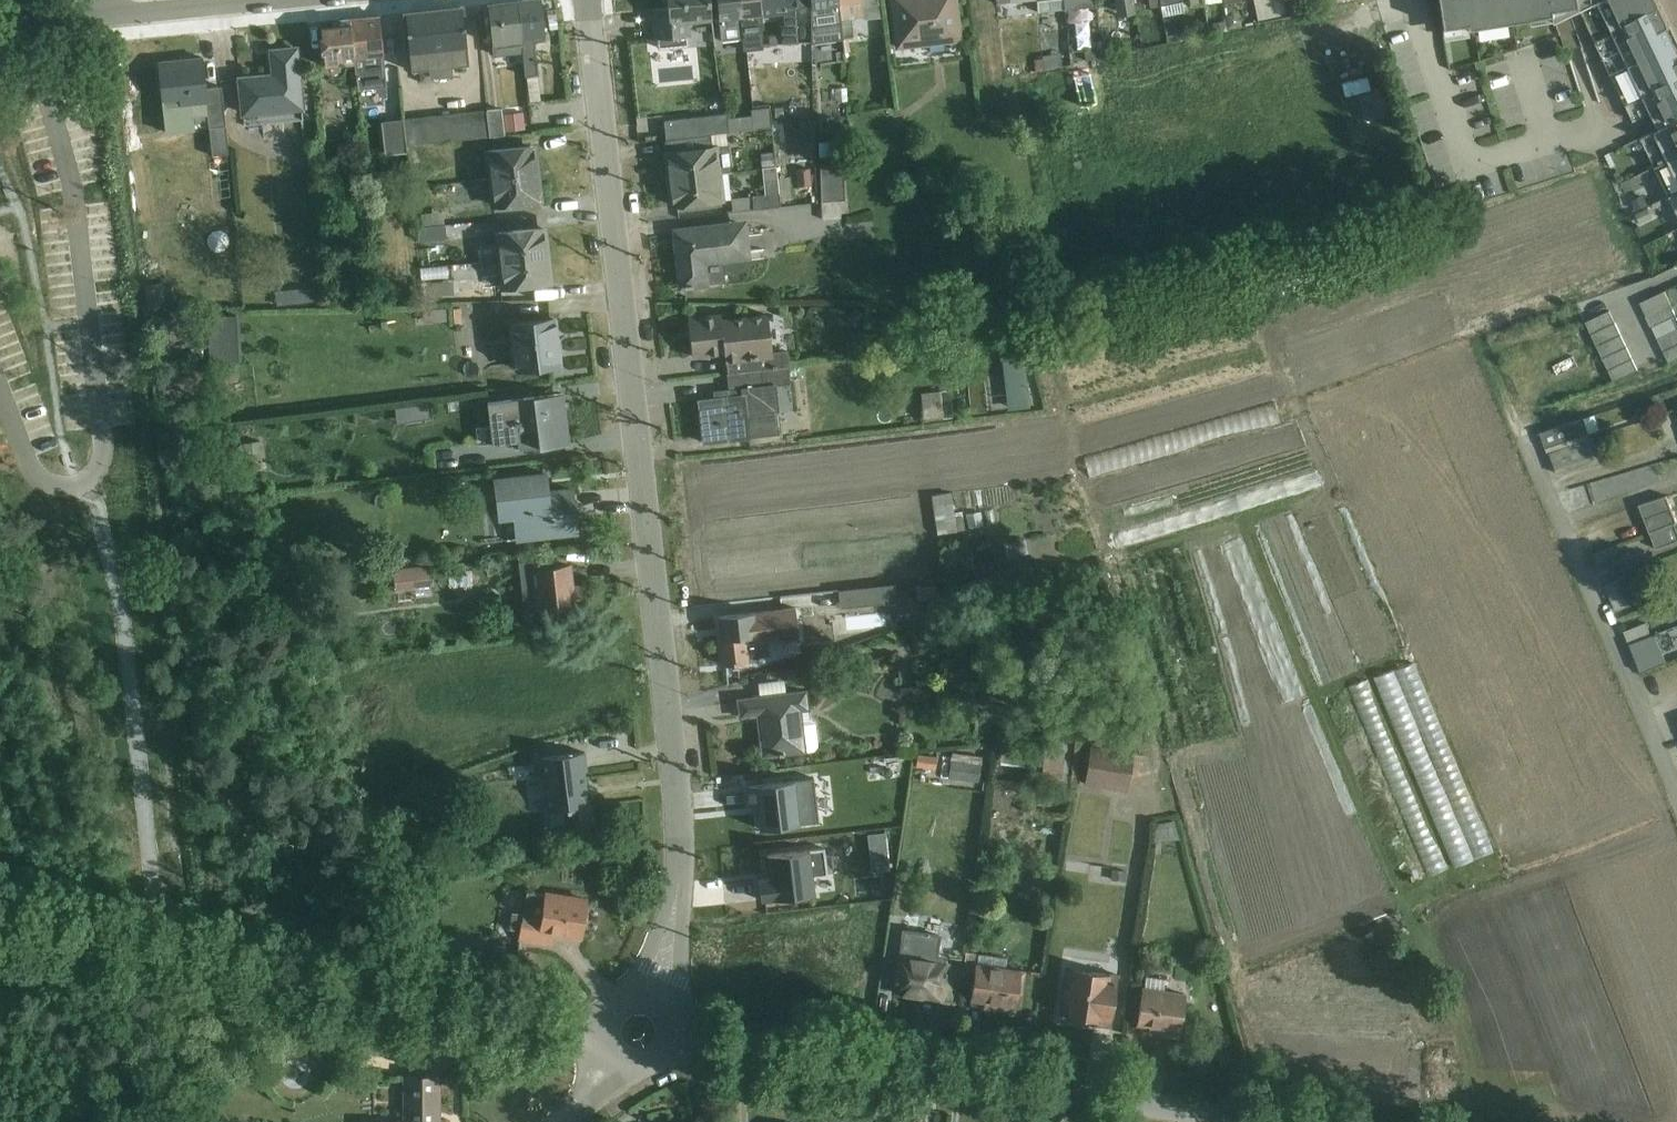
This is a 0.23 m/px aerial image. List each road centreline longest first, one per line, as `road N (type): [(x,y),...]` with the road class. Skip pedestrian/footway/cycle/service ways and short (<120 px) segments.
road 1 (residential): [(587,0),(682,827),(677,891),(648,997)]
road 2 (residential): [(1241,1121),(674,1037)]
road 3 (track): [(81,487),(100,513),(120,594),(156,899),(189,956)]
road 4 (unclassified): [(162,949),(602,1030)]

